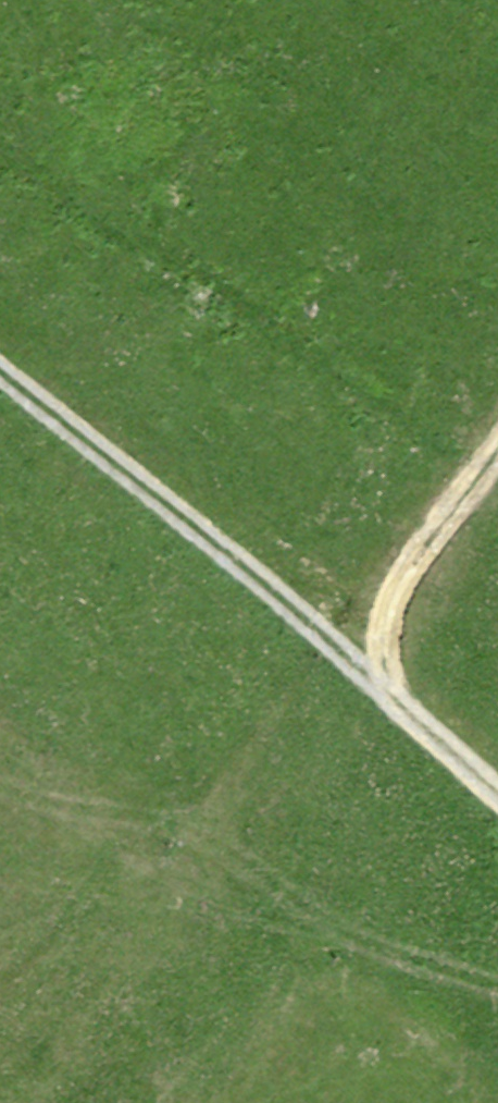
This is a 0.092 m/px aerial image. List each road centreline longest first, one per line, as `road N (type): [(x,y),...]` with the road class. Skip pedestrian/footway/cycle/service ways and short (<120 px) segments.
road 1 (track): [(399,713),(0,374)]
road 2 (track): [(497,452),(402,595),(391,671),(399,713)]
road 3 (track): [(497,797),(399,713)]

